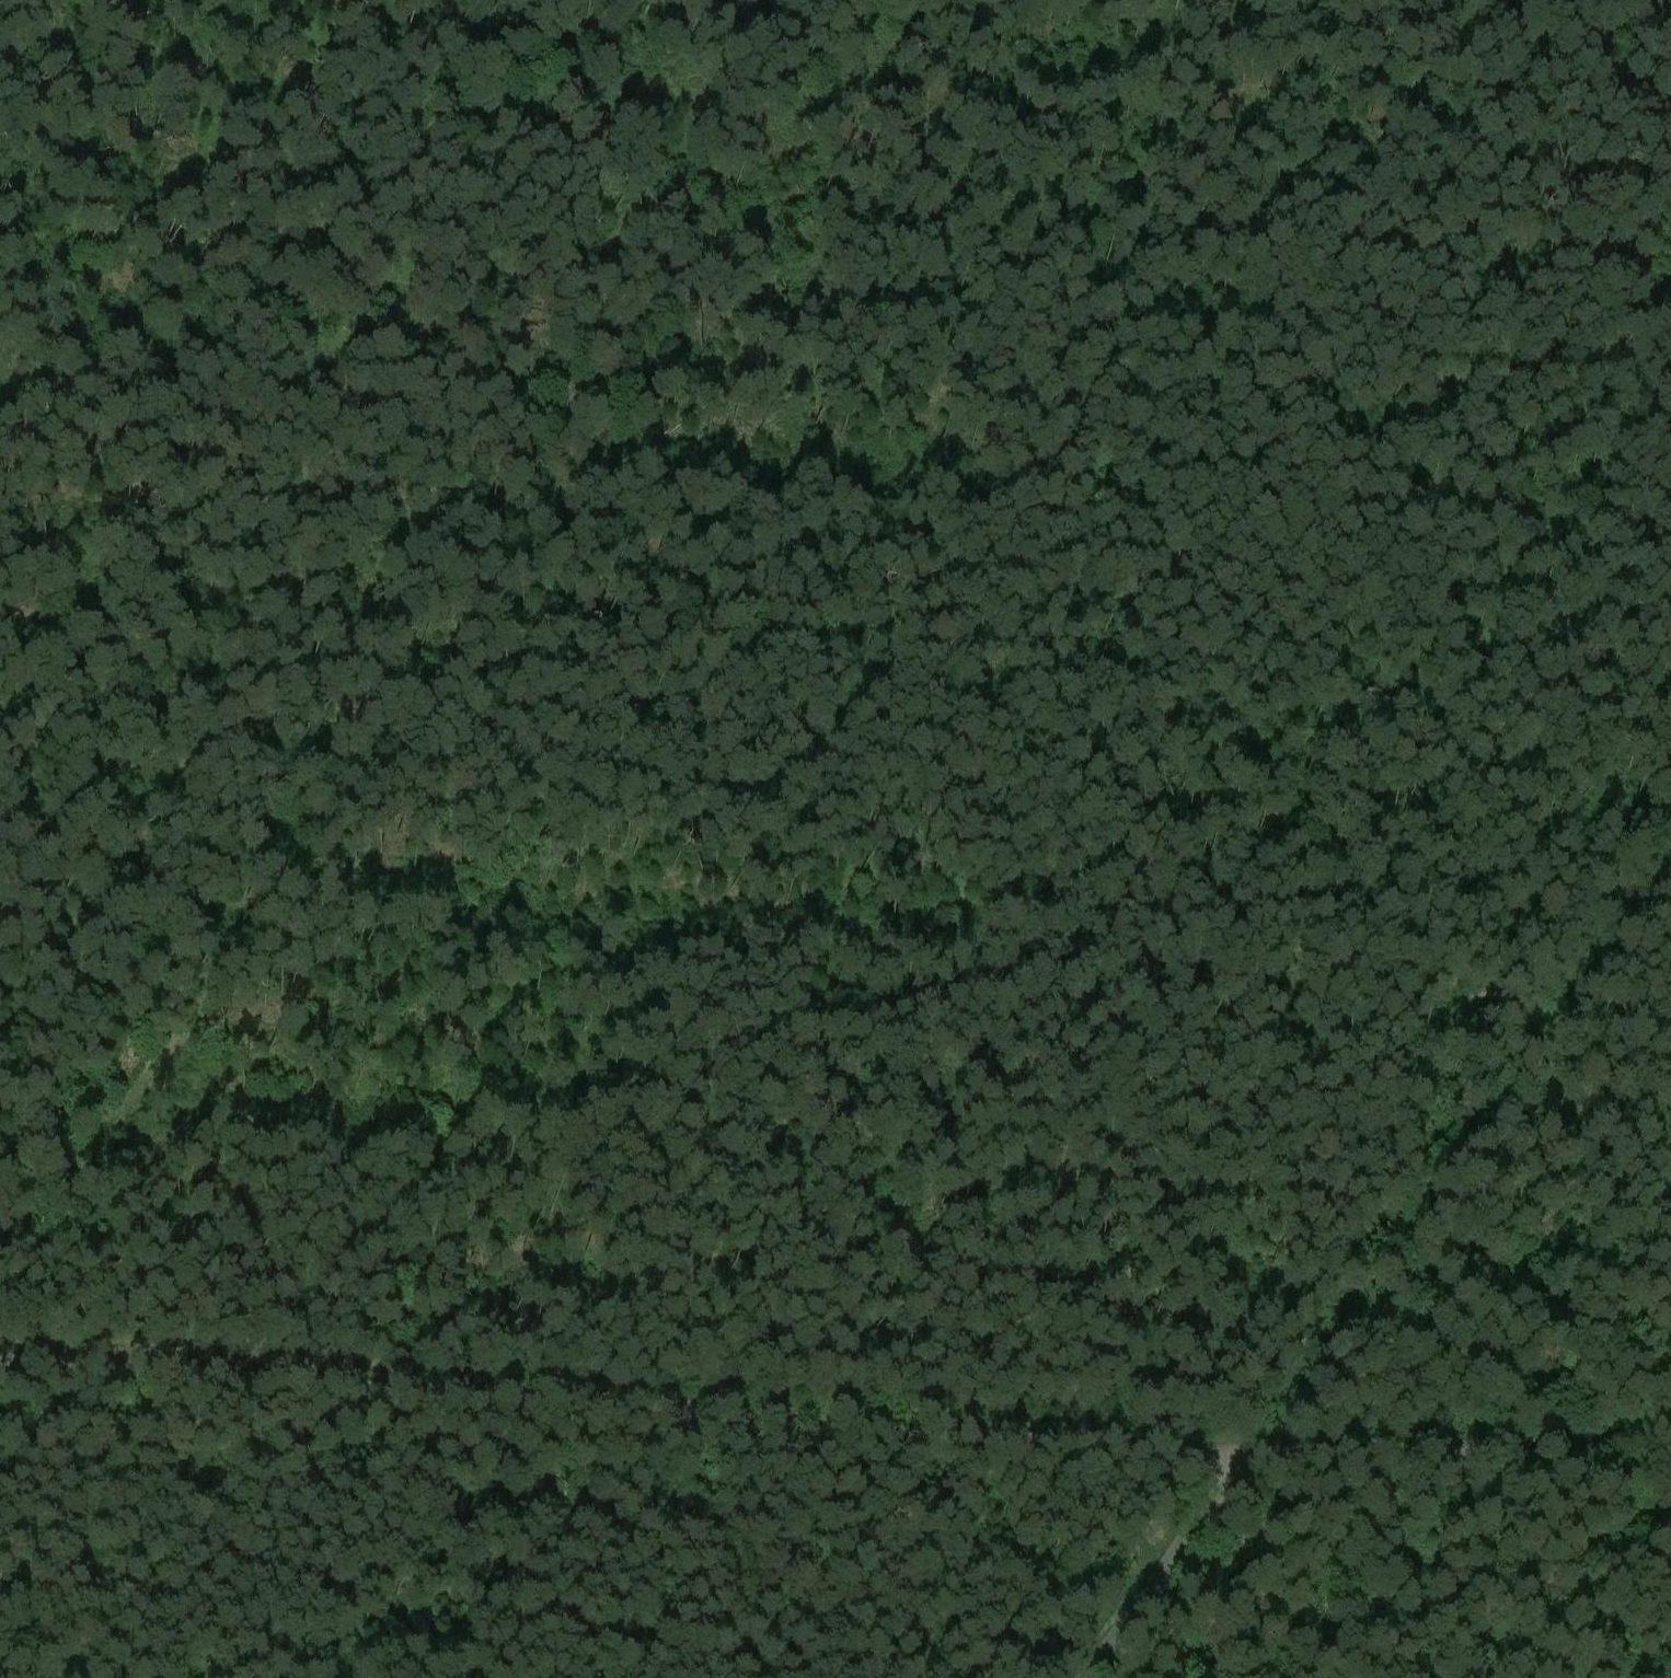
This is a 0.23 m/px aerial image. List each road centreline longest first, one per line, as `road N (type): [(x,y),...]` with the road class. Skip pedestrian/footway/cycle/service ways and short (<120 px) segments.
road 1 (unclassified): [(1250,1457),(0,1360)]
road 2 (residential): [(1670,1442),(1250,1457)]
road 3 (residential): [(1250,1457),(1089,1677)]

